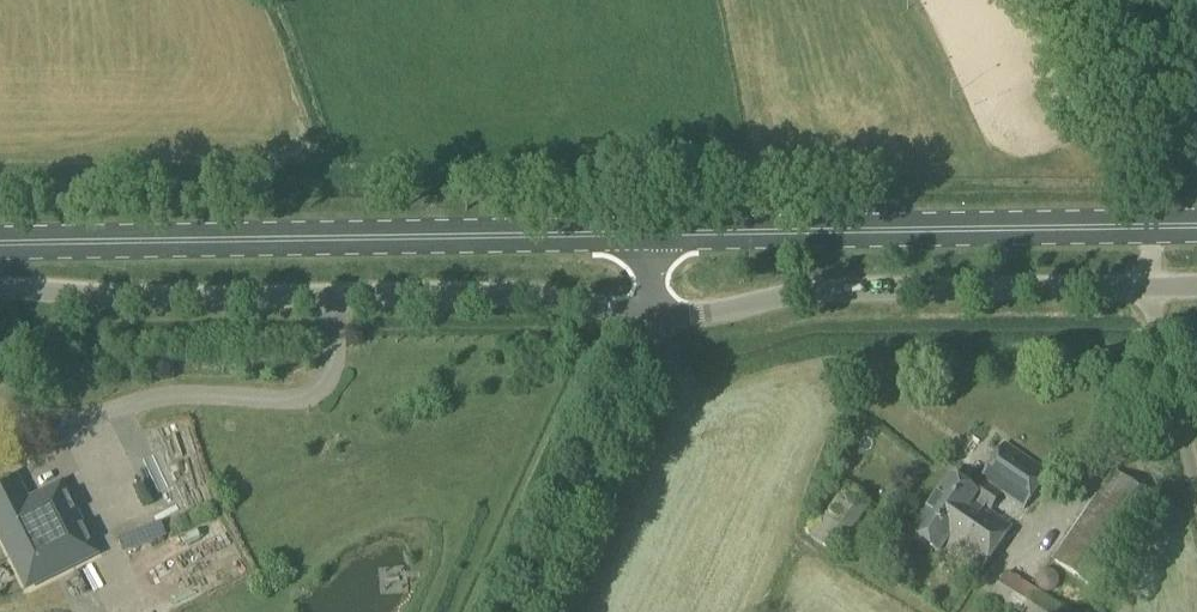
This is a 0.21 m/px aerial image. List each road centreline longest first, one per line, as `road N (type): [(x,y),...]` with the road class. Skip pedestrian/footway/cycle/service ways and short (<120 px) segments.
road 1 (unclassified): [(0,290),(136,302),(534,294),(649,313)]
road 2 (primary): [(0,243),(645,233)]
road 3 (primary): [(645,233),(1151,227)]
road 4 (unclassified): [(1150,288),(800,296),(697,315),(649,313)]
road 5 (unclassified): [(523,611),(640,356),(649,313)]
road 6 (unclassified): [(1194,510),(1150,288)]

